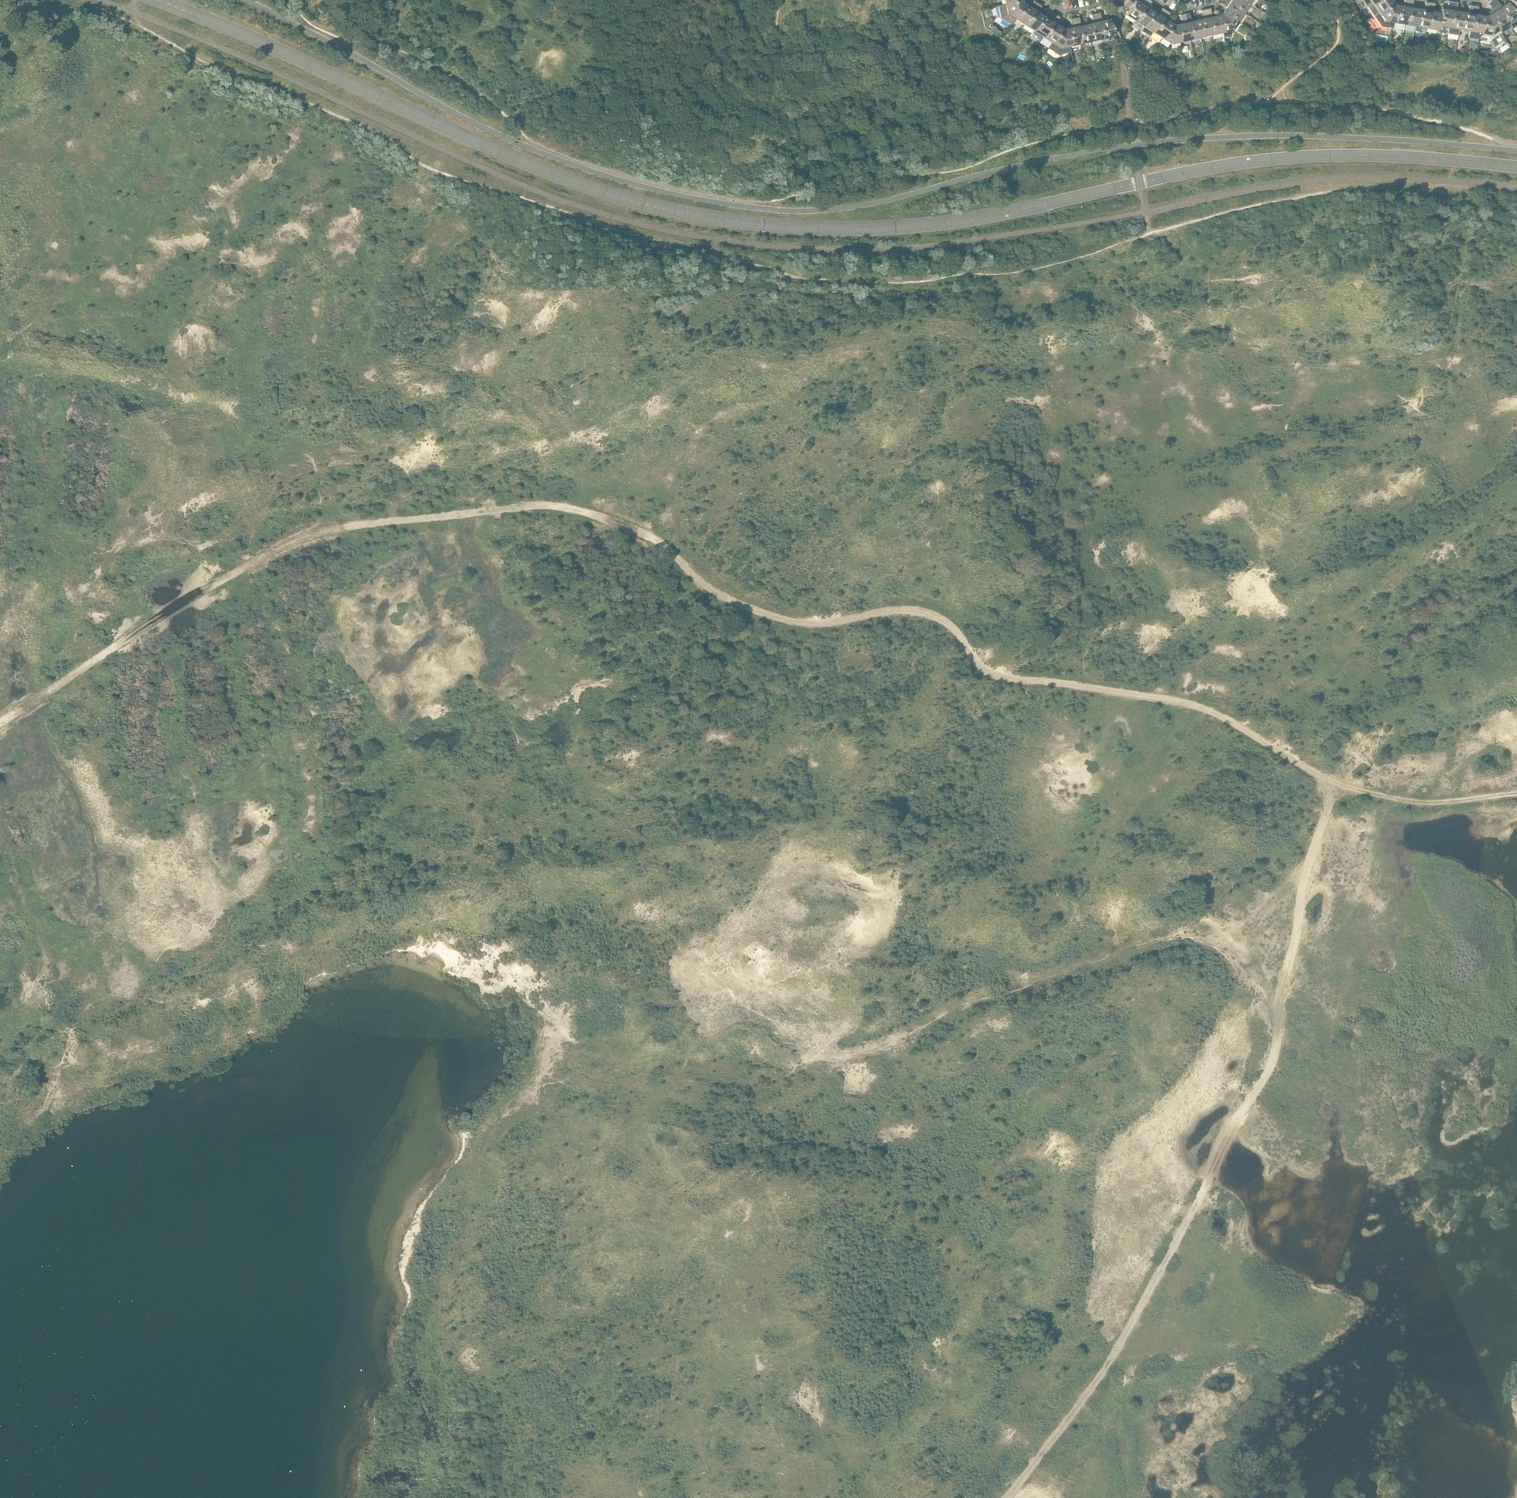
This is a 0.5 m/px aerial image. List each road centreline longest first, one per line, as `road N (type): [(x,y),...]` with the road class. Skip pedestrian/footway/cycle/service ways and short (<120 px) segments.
road 1 (track): [(1516,793),(1413,802),(1336,783),(1208,711),(991,672),(955,629),(927,611),(821,622),(770,616),(700,581),(642,534),(582,511),(533,505),(300,539),(184,601),(0,721)]
road 2 (tertiary): [(1516,167),(1315,155),(1215,167),(943,224),(753,226),(615,198),(154,0)]

